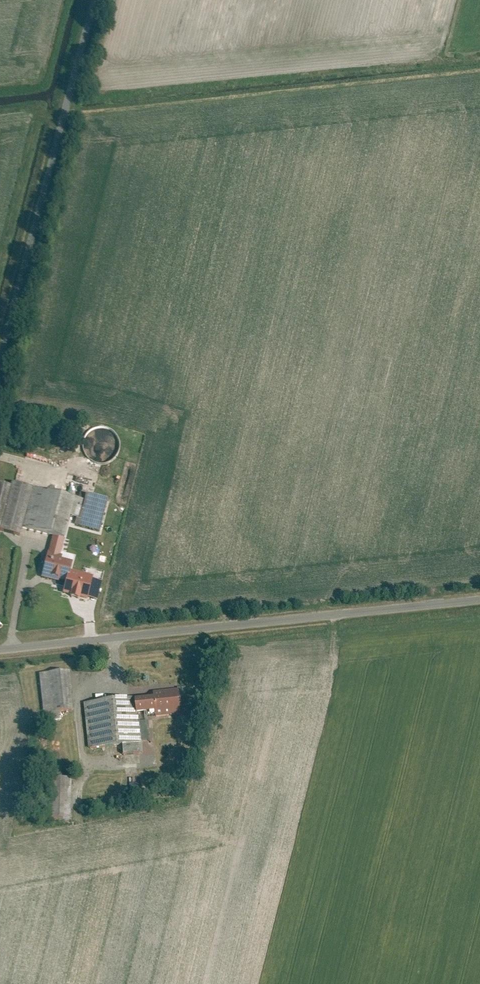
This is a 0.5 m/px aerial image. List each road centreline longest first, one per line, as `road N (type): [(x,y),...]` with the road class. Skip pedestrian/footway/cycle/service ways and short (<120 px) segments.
road 1 (residential): [(0,648),(479,598)]
road 2 (unclassified): [(0,354),(92,0)]

